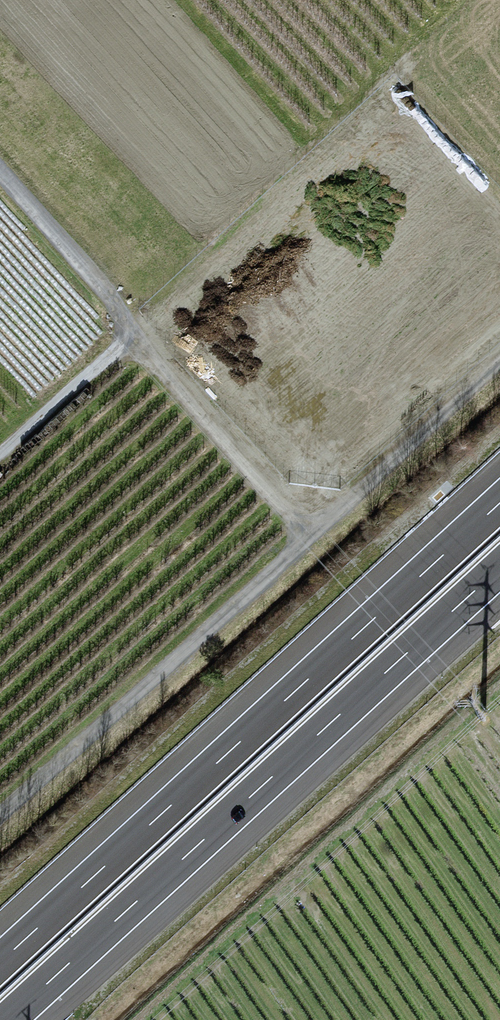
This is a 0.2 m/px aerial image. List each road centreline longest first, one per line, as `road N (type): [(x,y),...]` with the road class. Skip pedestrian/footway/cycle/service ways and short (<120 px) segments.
road 1 (motorway): [(499,503),(0,962)]
road 2 (track): [(499,362),(0,815)]
road 3 (motorway): [(8,1019),(499,568)]
road 4 (unclassified): [(122,339),(308,537)]
road 5 (unclassified): [(0,175),(114,312),(122,339)]
road 6 (unclassified): [(0,452),(122,339)]

